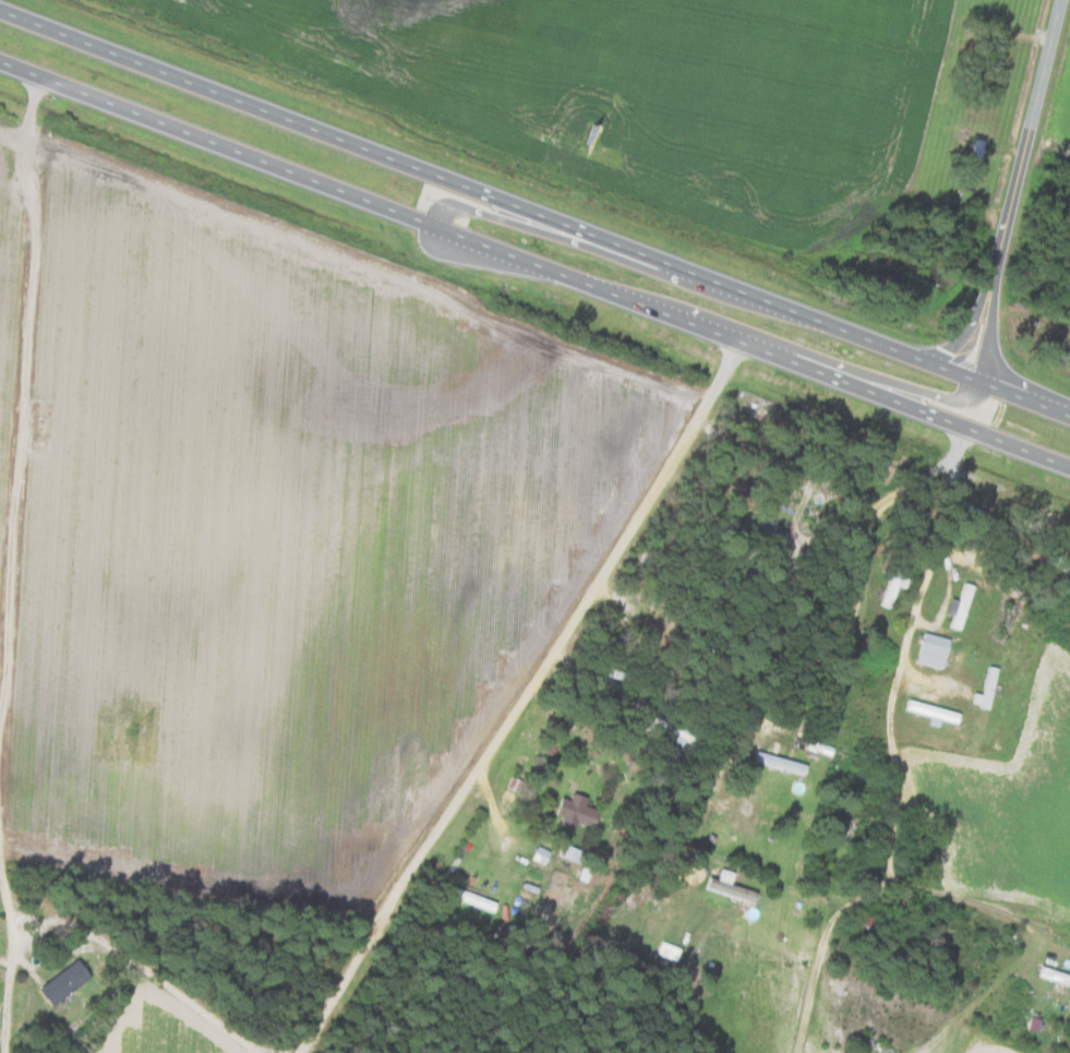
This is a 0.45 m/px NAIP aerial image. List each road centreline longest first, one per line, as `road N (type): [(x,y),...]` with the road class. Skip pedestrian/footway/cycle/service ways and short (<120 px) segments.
road 1 (trunk): [(0,59),(1069,466)]
road 2 (trunk): [(1069,414),(0,8)]
road 3 (residential): [(740,339),(298,1052)]
road 4 (residential): [(964,426),(888,708),(895,826),(881,893),(833,921),(815,965),(797,1052)]
road 5 (residential): [(582,897),(665,783),(755,755),(771,725),(783,614),(833,501),(948,465)]
road 6 (residential): [(0,669),(38,73)]
road 7 (residential): [(989,288),(1061,0)]
road 8 (residential): [(5,1052),(0,866)]
road 9 (residential): [(1069,561),(1037,545),(948,465)]
road 10 (trunk): [(837,376),(961,398),(978,380)]
road 11 (trunk): [(578,228),(458,206),(436,224)]

